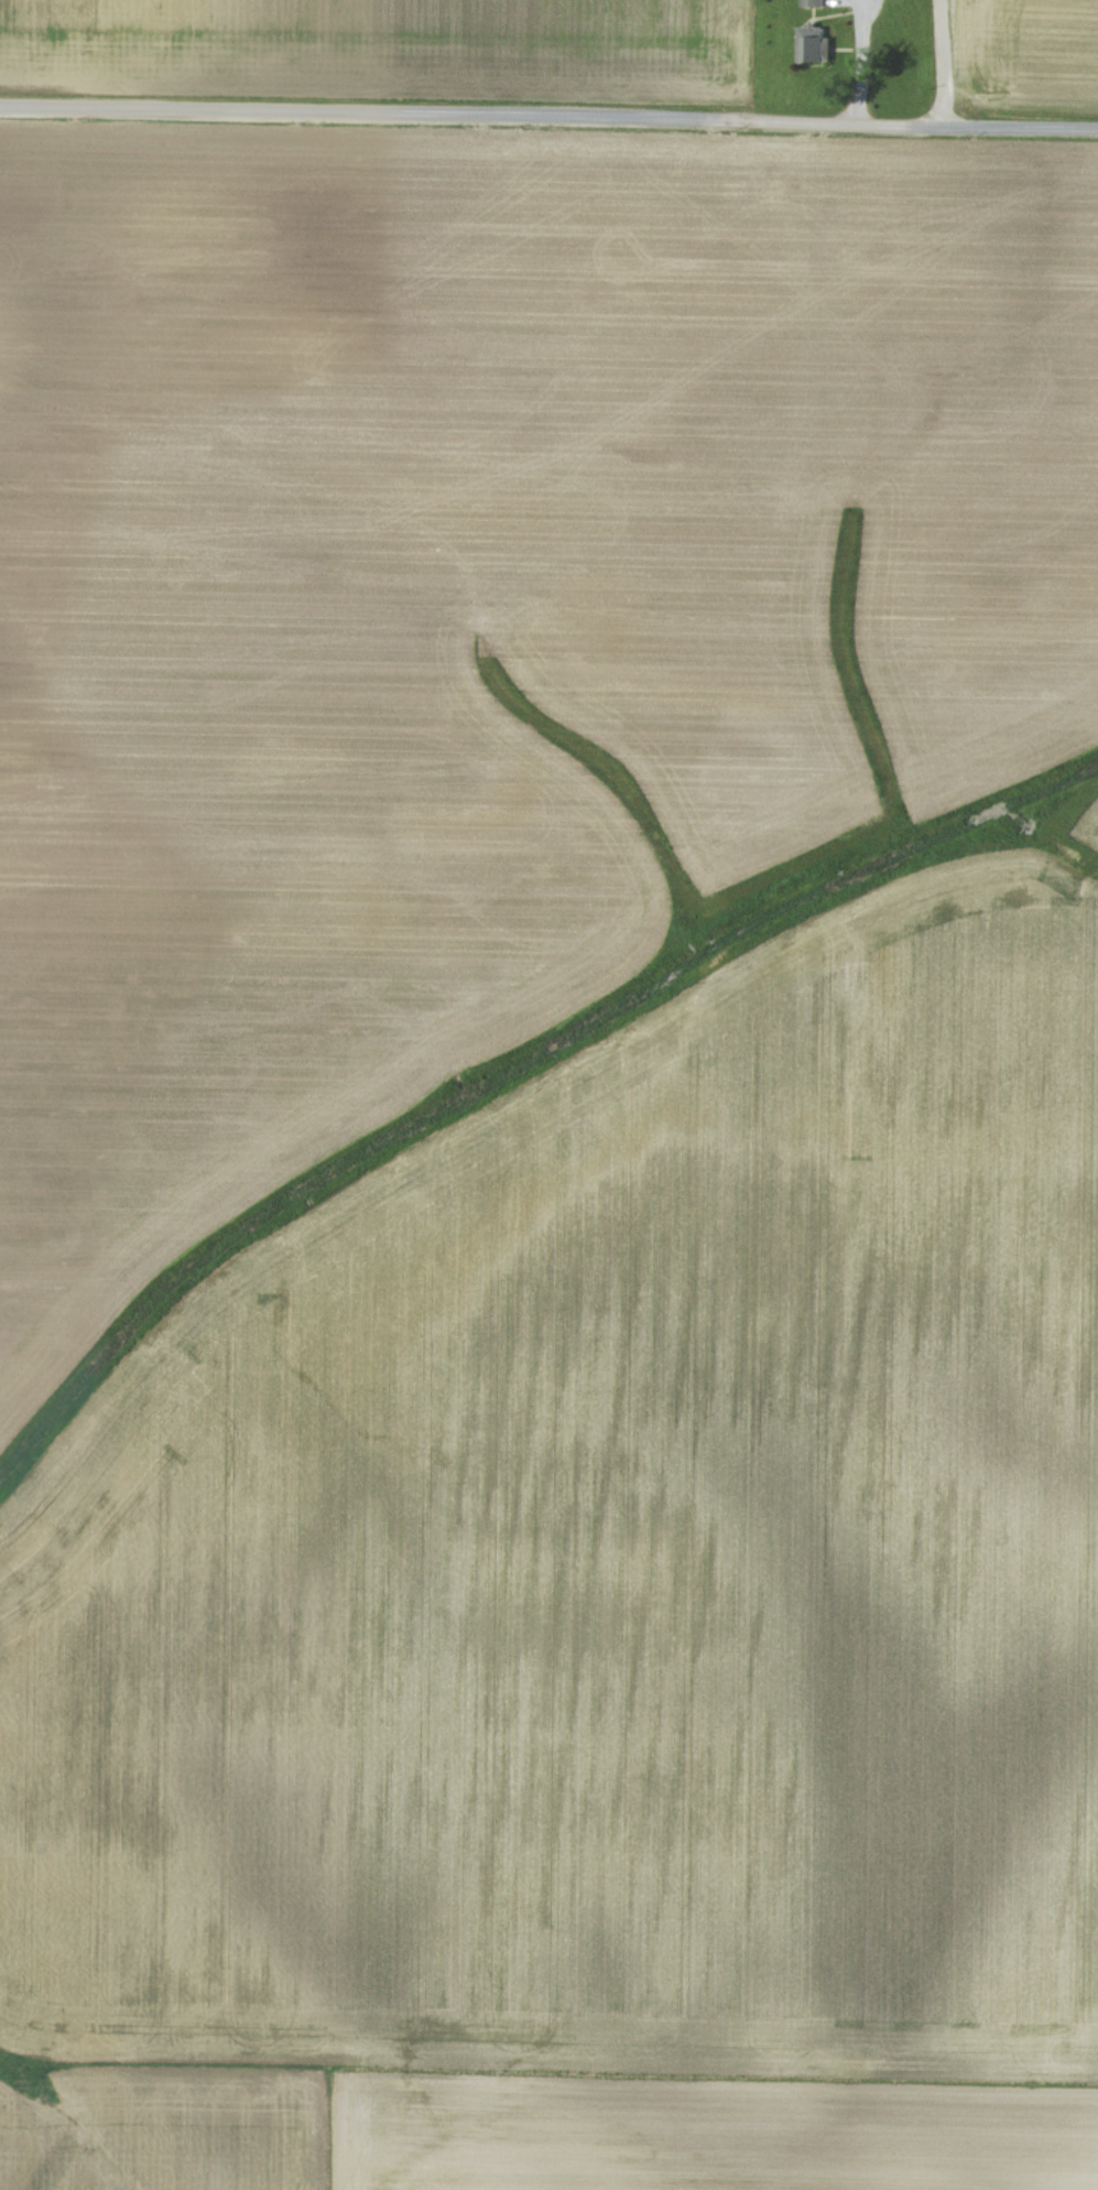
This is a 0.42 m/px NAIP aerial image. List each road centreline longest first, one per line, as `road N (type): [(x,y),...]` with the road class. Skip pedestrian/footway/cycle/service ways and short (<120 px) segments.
road 1 (residential): [(1097,130),(0,110)]

